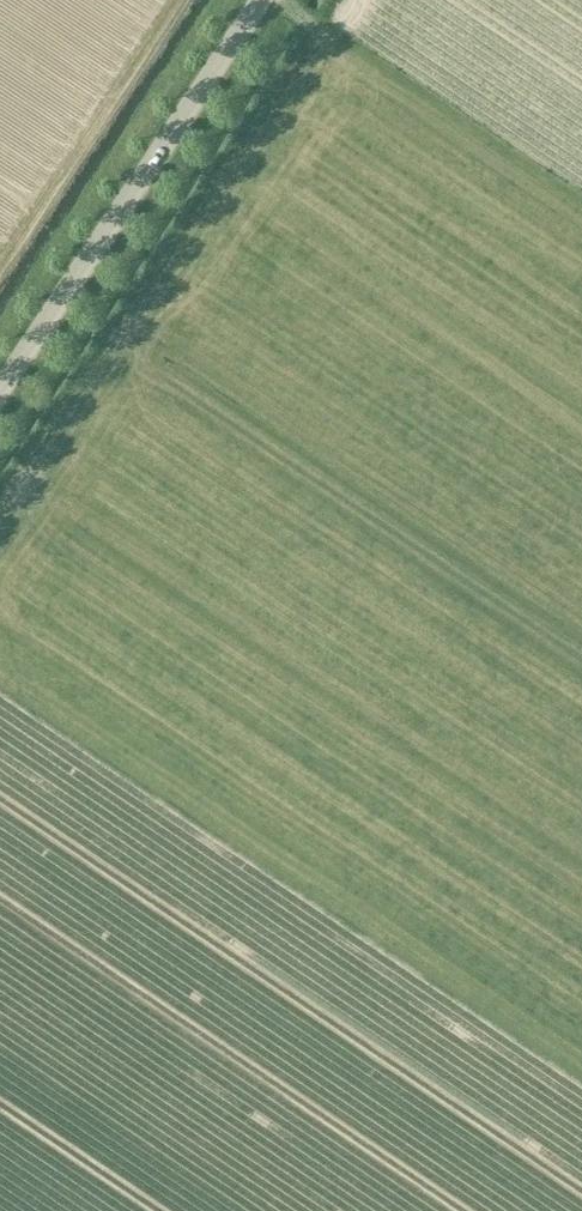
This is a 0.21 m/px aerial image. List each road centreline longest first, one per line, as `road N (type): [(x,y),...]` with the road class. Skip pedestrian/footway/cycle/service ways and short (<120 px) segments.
road 1 (unclassified): [(0,389),(262,0)]

